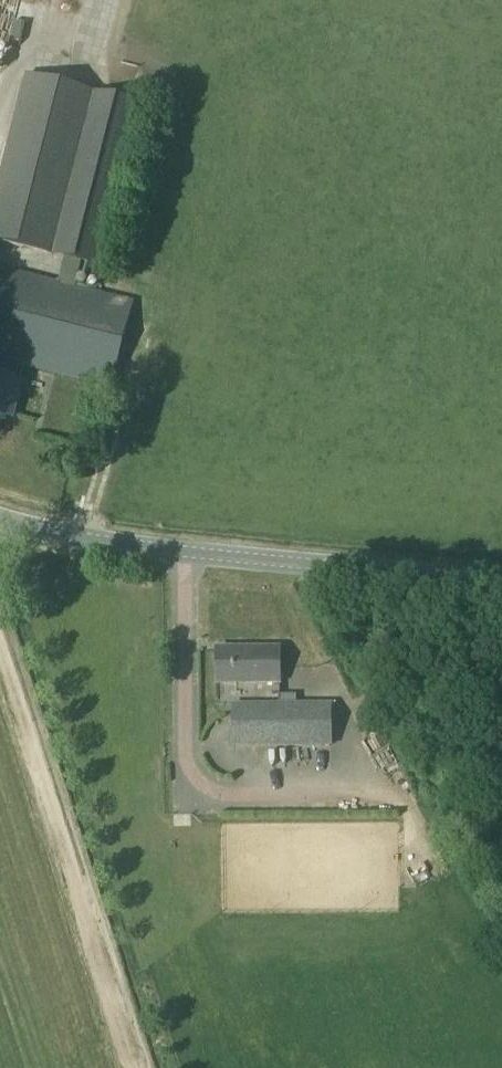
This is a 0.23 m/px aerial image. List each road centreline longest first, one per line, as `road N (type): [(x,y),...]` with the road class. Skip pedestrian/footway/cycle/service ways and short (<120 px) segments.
road 1 (tertiary): [(501,580),(184,551),(0,515)]
road 2 (unclassified): [(0,655),(131,1067)]

